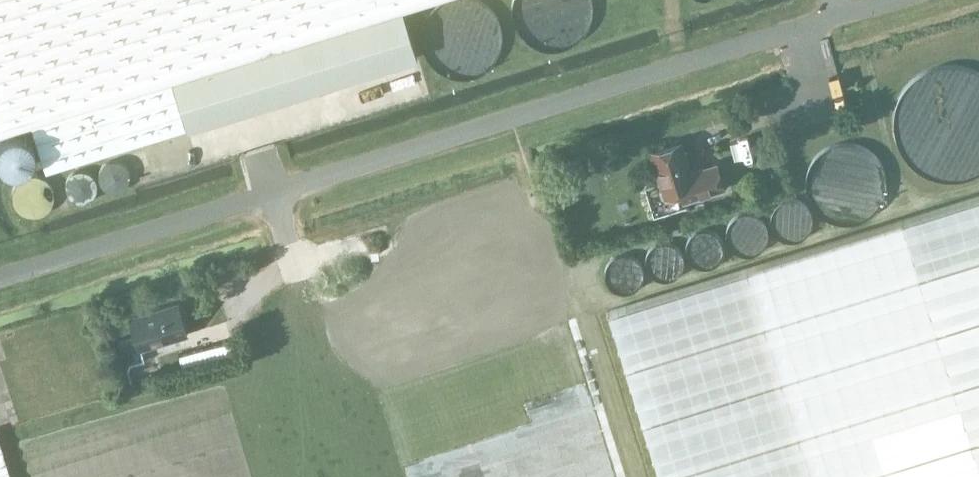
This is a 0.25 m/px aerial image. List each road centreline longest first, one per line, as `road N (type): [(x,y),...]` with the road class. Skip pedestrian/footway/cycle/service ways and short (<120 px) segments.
road 1 (unclassified): [(0,280),(897,0)]

